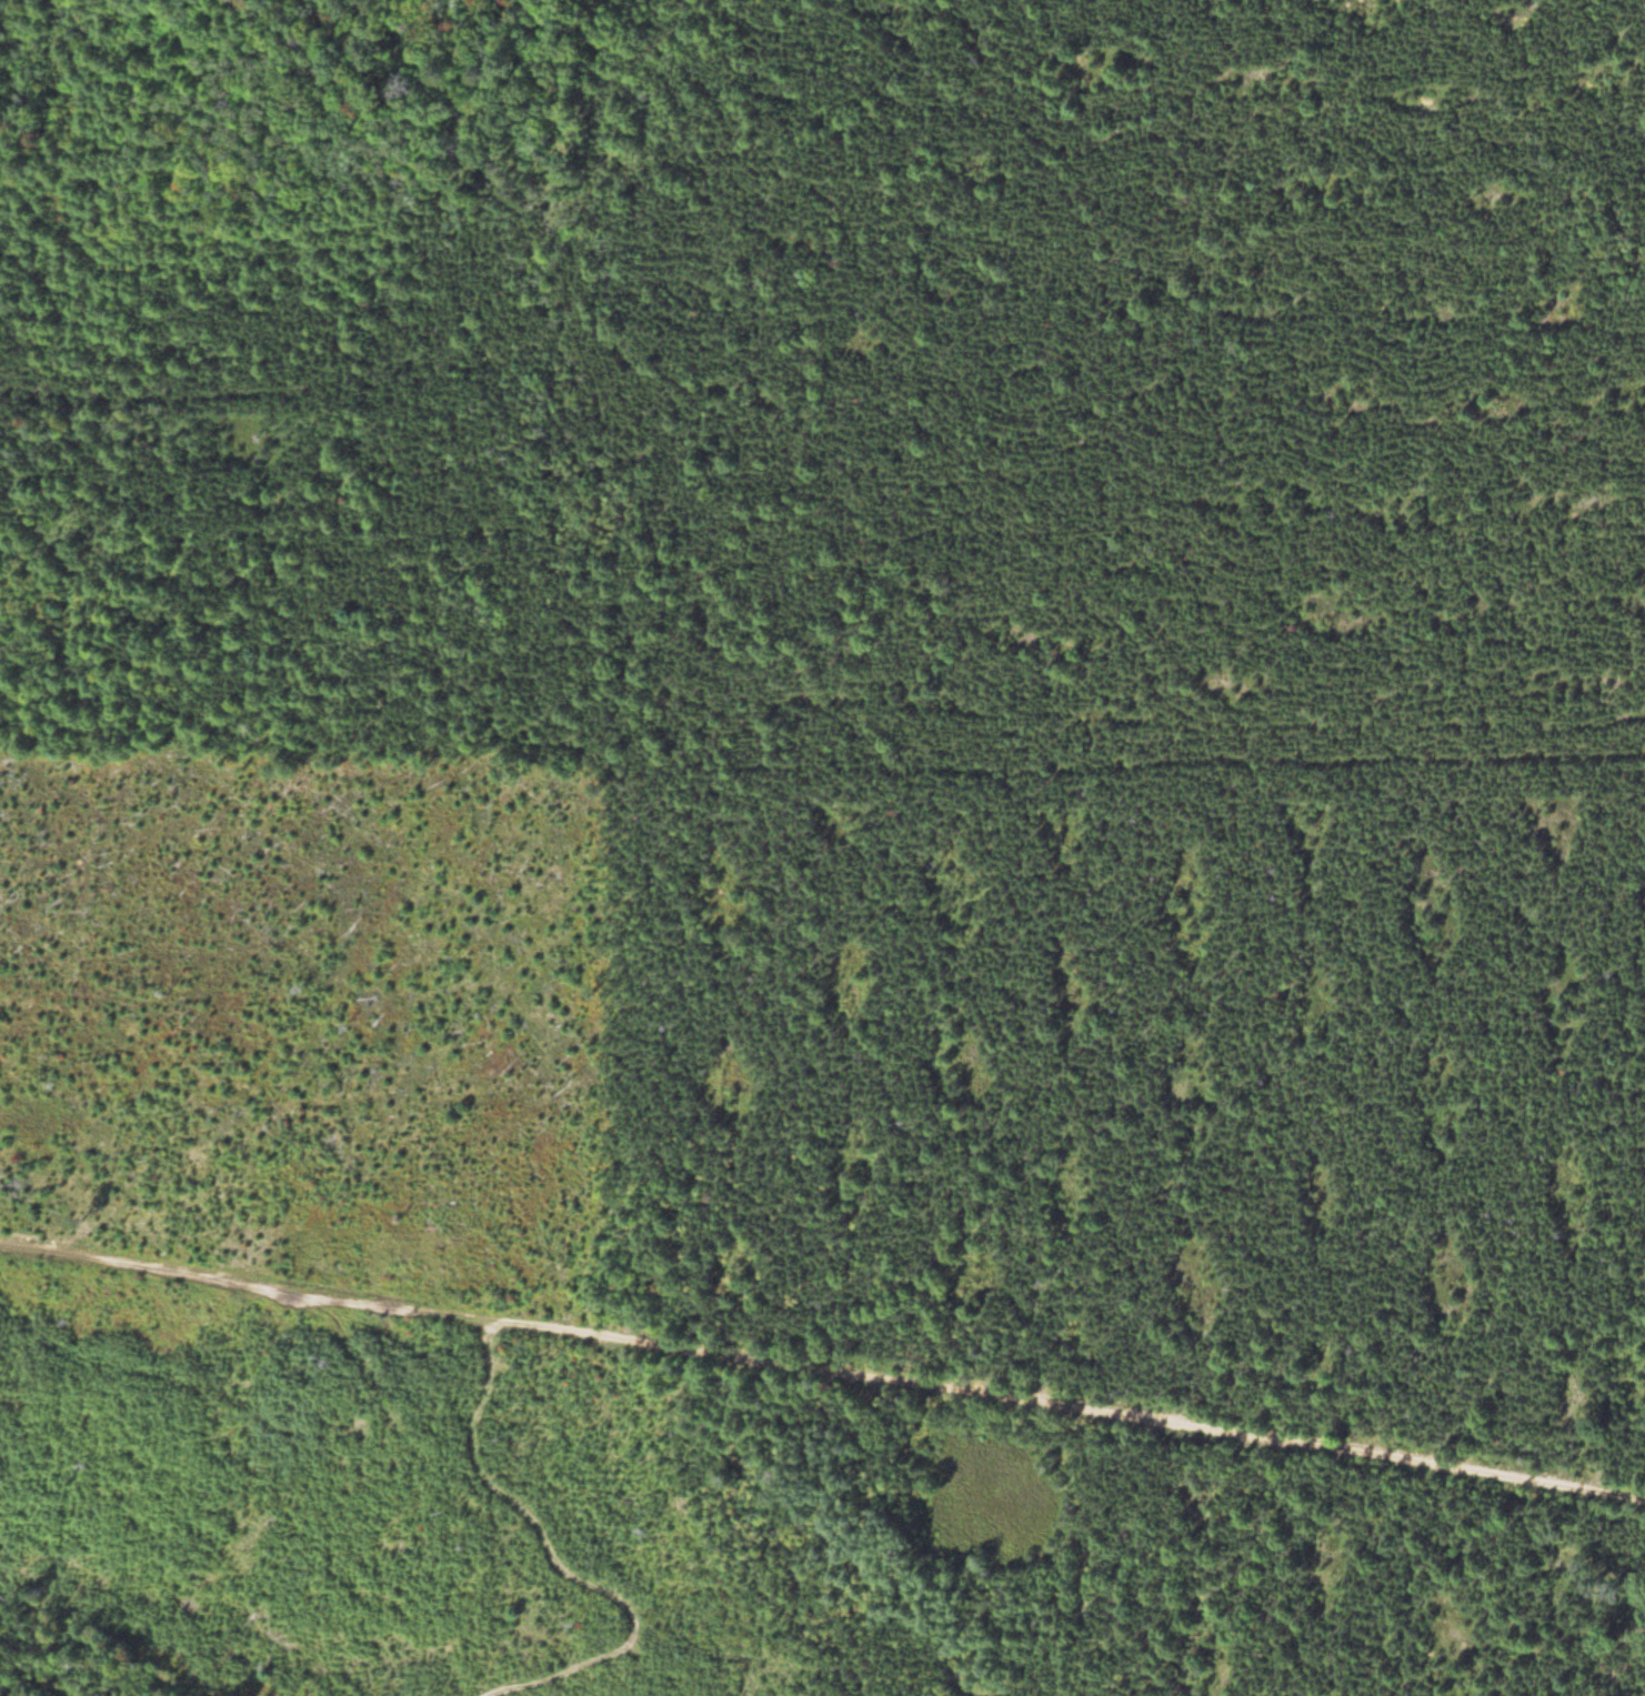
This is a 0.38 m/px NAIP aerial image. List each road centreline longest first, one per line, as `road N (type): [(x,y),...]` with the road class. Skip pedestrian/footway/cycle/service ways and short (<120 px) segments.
road 1 (track): [(0,1239),(1644,1493)]

